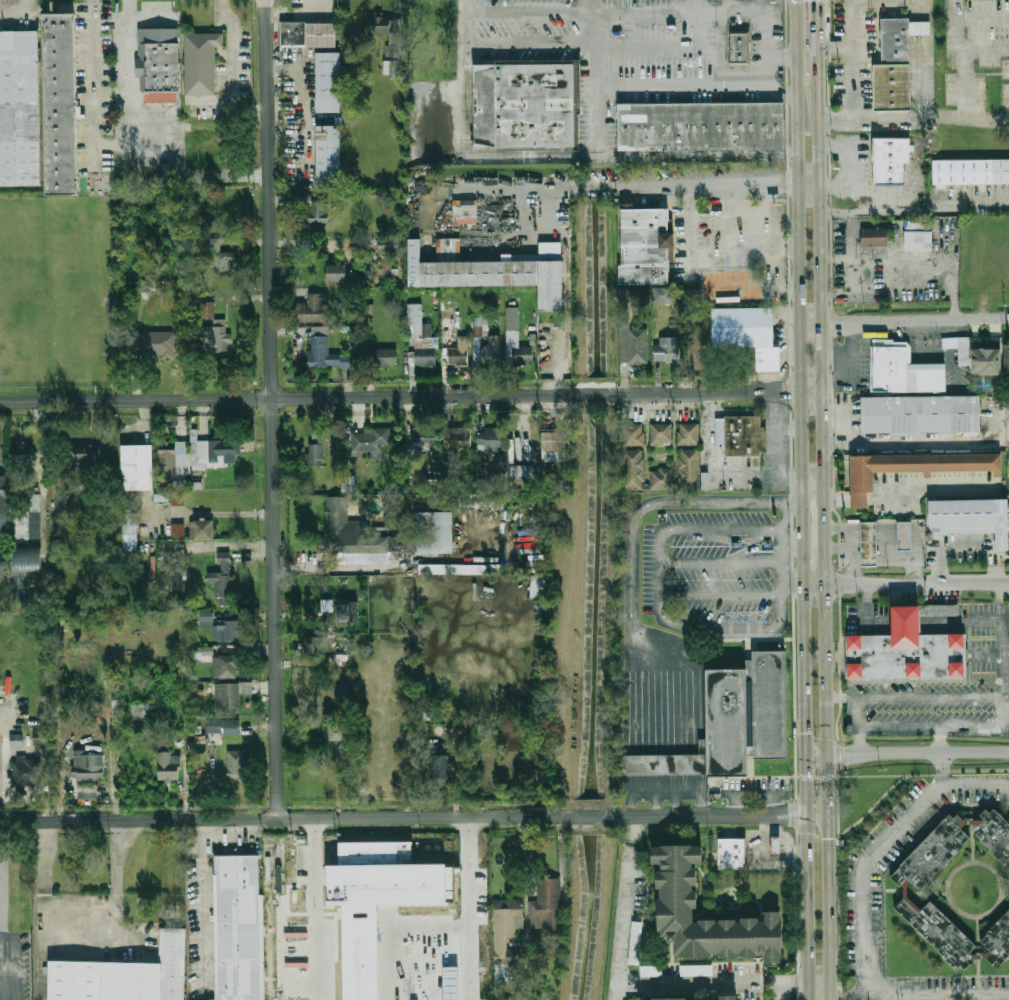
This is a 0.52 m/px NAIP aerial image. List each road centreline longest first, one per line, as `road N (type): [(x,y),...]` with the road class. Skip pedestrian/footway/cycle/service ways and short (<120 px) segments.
road 1 (secondary): [(796,0),(807,999)]
road 2 (secondary): [(832,996),(817,43)]
road 3 (residential): [(276,818),(268,0)]
road 4 (residential): [(0,402),(575,395)]
road 5 (residential): [(0,822),(557,815)]
road 6 (residential): [(425,164),(799,159)]
road 7 (residential): [(614,816),(828,814)]
road 8 (residential): [(801,327),(1008,318)]
road 9 (residential): [(617,394),(822,390)]
road 10 (residential): [(804,586),(1008,584)]
road 11 (residential): [(807,759),(943,751)]

